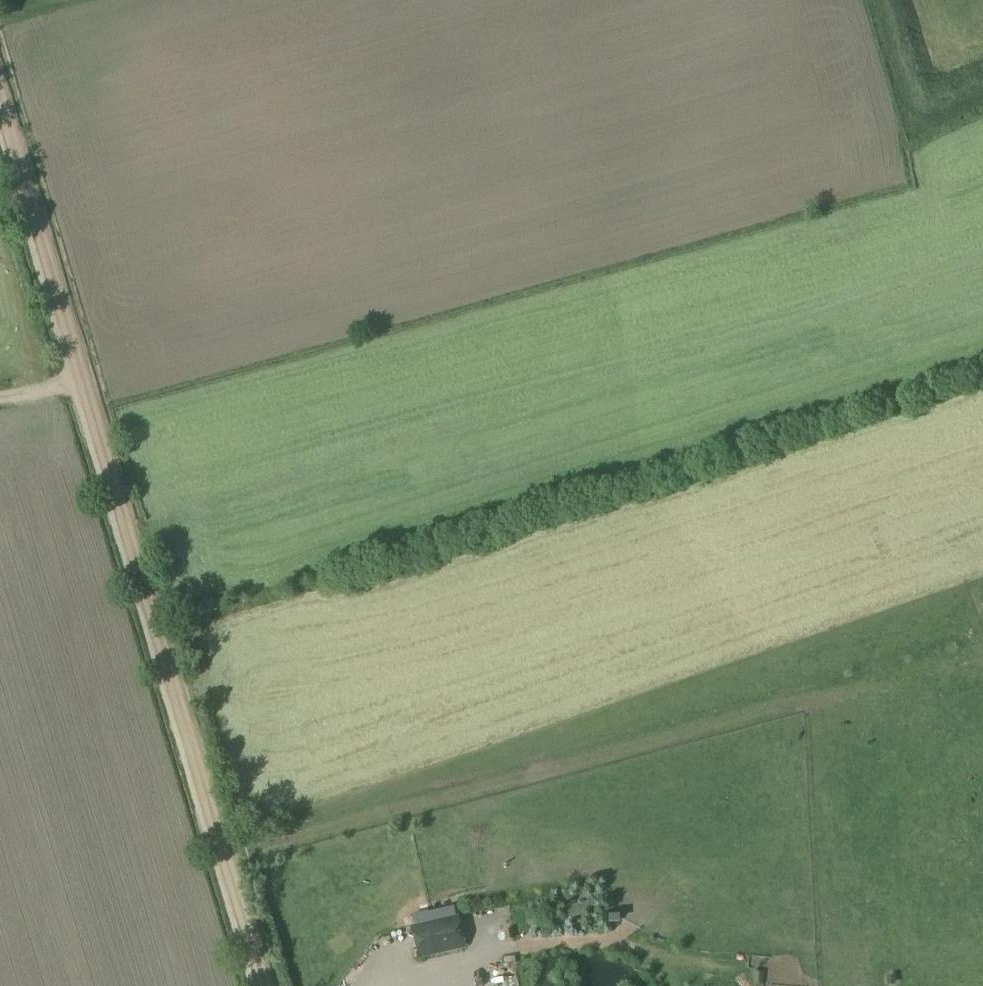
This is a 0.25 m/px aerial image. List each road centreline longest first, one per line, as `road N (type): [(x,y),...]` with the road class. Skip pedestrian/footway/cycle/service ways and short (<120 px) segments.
road 1 (track): [(0,95),(264,985)]

